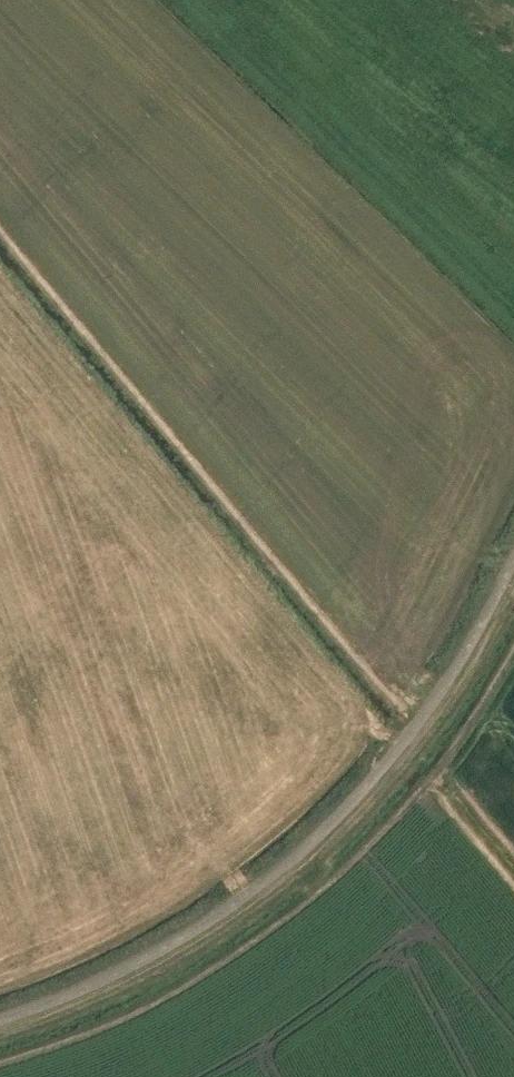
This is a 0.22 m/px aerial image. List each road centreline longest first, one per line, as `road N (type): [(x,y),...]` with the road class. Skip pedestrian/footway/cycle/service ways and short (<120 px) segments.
road 1 (unclassified): [(0,1017),(127,965),(259,884),(412,727),(513,555)]

